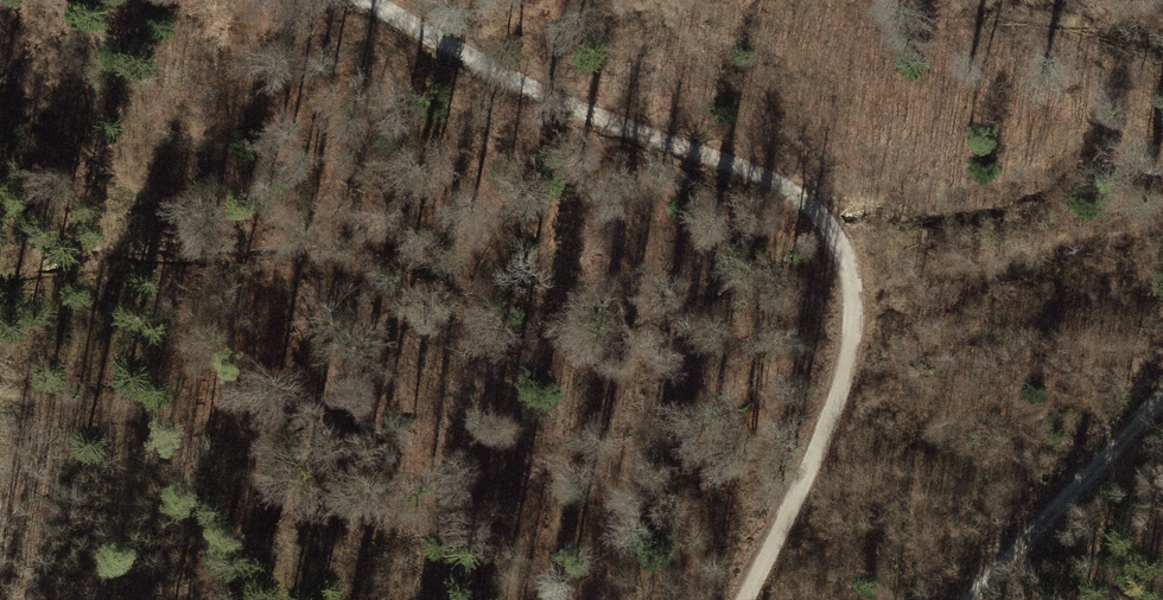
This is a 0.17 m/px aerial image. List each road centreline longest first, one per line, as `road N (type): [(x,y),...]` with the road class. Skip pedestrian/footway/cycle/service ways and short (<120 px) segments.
road 1 (track): [(366,0),(482,66),(642,137),(764,175),(805,201),(841,272),(843,352),(798,482),(740,599)]
road 2 (track): [(0,73),(85,173),(169,219),(244,242)]
road 3 (track): [(1162,413),(973,599)]

